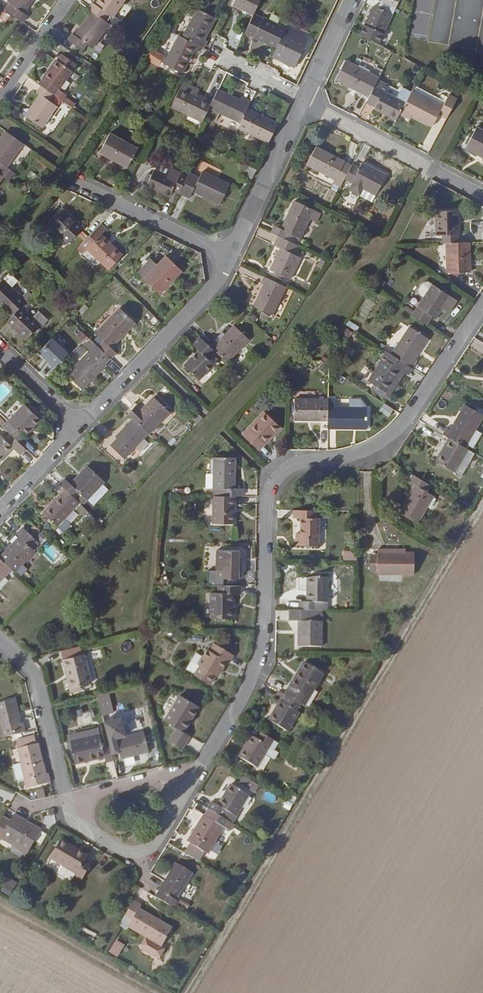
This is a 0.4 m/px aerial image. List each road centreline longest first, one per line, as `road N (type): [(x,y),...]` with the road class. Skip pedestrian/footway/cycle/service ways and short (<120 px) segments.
road 1 (residential): [(482,305),(410,416),(378,446),(279,475),(267,499),(265,643),(256,669),(204,765),(181,781)]
road 2 (track): [(191,992),(482,509)]
road 3 (residential): [(233,258),(79,423)]
road 4 (residential): [(305,102),(482,197)]
road 5 (residential): [(71,798),(78,825),(134,854),(157,844),(181,781)]
road 6 (residential): [(0,641),(36,678),(71,798)]
road 7 (residential): [(305,102),(233,258)]
road 8 (residential): [(233,258),(88,188)]

